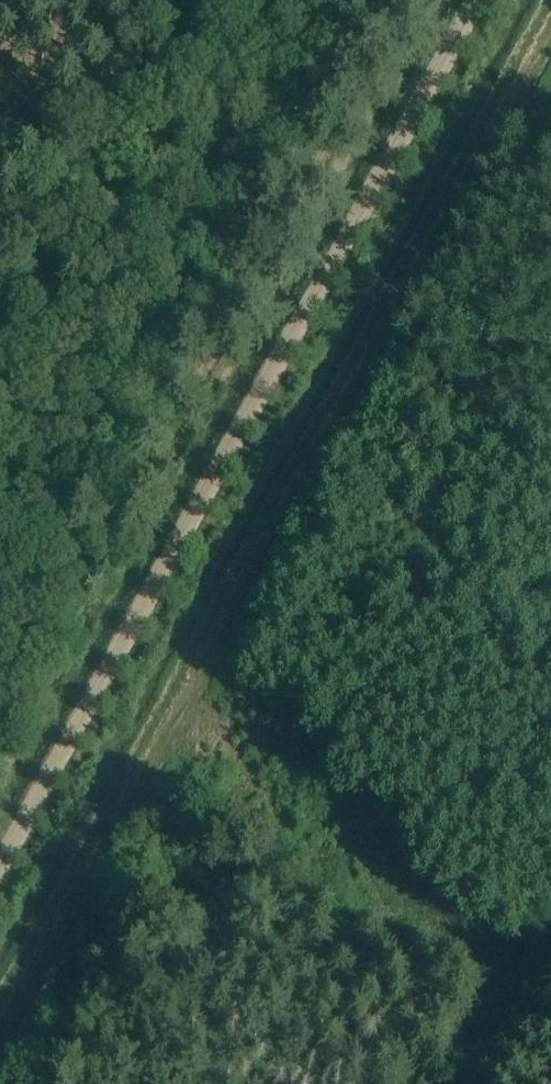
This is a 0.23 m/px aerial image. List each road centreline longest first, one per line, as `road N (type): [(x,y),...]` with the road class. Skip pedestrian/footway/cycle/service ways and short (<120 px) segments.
road 1 (track): [(550,21),(0,1023)]
road 2 (track): [(0,868),(476,0)]

